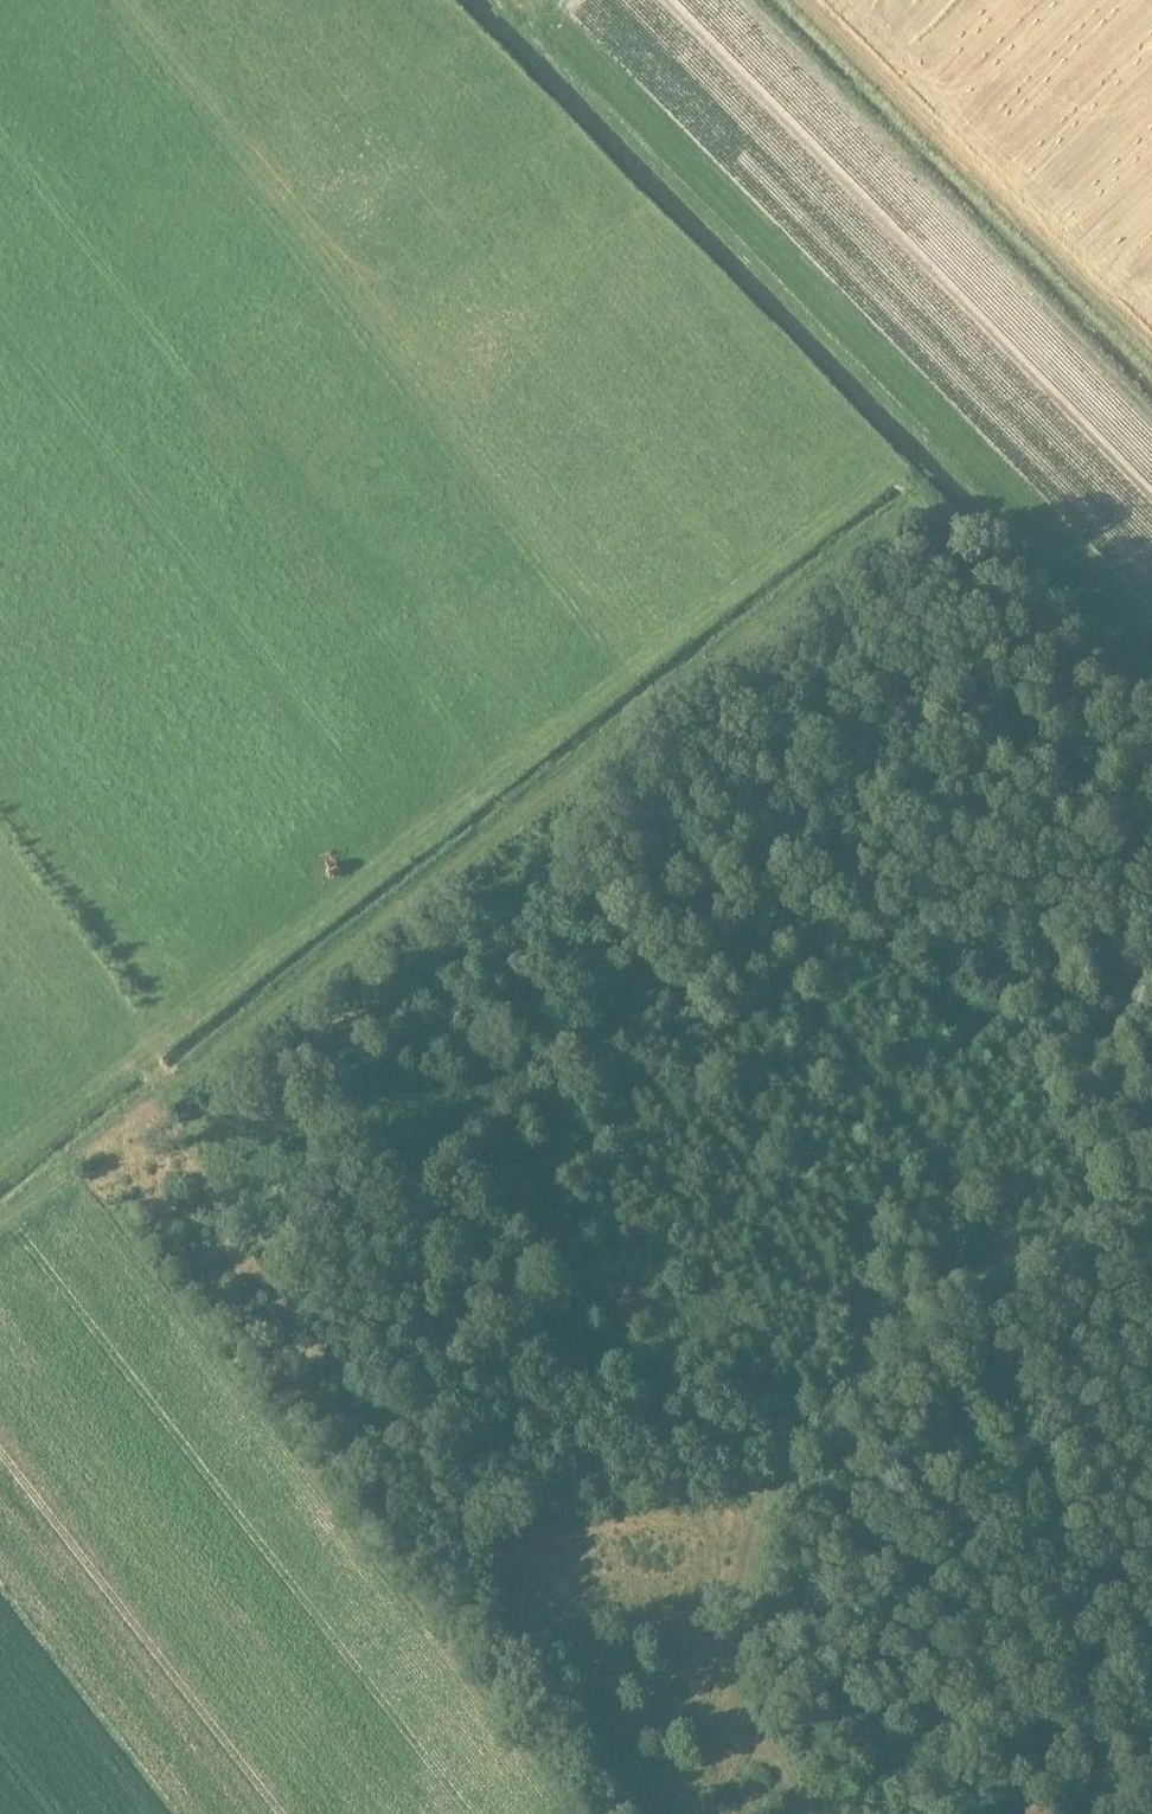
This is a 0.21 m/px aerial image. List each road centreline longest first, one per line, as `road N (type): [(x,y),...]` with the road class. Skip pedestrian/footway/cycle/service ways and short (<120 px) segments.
road 1 (track): [(1151,1215),(1072,1235),(989,1272),(926,1312),(865,1362),(784,1476),(743,1601),(740,1661),(749,1711),(817,1813)]

